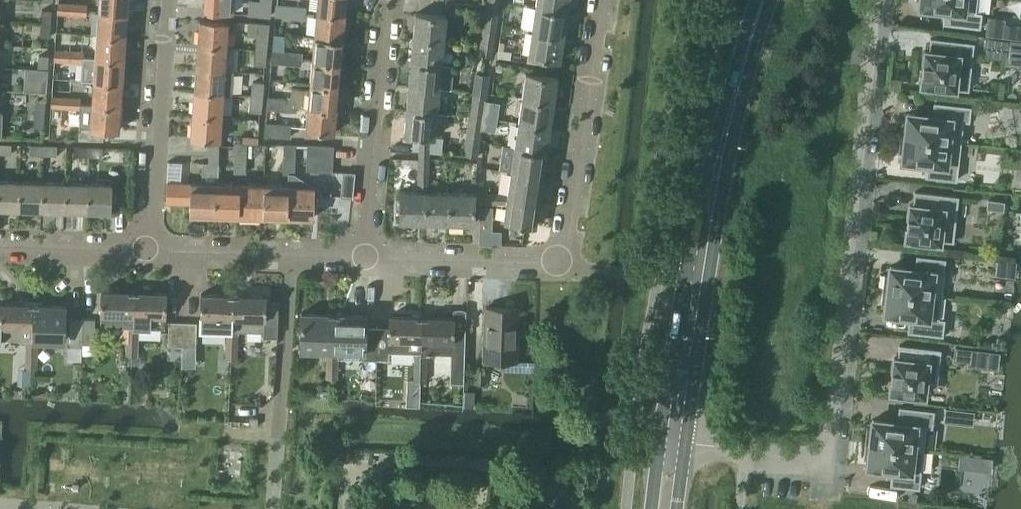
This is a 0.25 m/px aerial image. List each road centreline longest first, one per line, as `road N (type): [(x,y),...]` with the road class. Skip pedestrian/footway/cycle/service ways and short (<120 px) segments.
road 1 (residential): [(671,442),(804,460),(823,452),(831,432),(874,0)]
road 2 (residential): [(363,257),(563,263),(601,0)]
road 3 (primary): [(761,0),(723,136),(671,442)]
road 4 (residential): [(387,0),(363,257)]
road 5 (residential): [(165,0),(150,250)]
road 6 (residential): [(150,250),(363,257)]
road 7 (residential): [(0,245),(150,250)]

